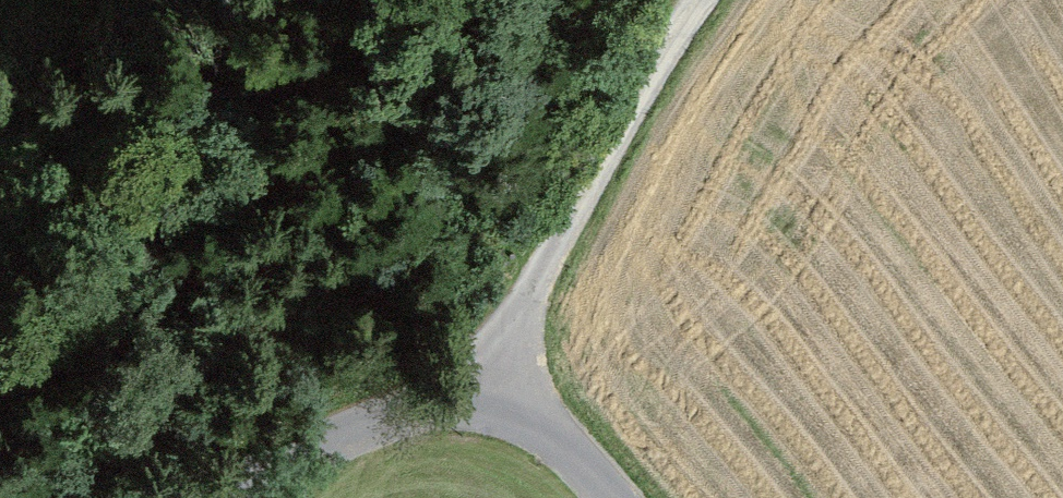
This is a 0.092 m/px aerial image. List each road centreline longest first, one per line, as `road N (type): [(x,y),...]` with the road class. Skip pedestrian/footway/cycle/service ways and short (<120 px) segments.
road 1 (track): [(495,396),(530,288),(699,0)]
road 2 (unclassified): [(495,396),(380,422),(206,497)]
road 3 (unclassified): [(495,396),(607,497)]

